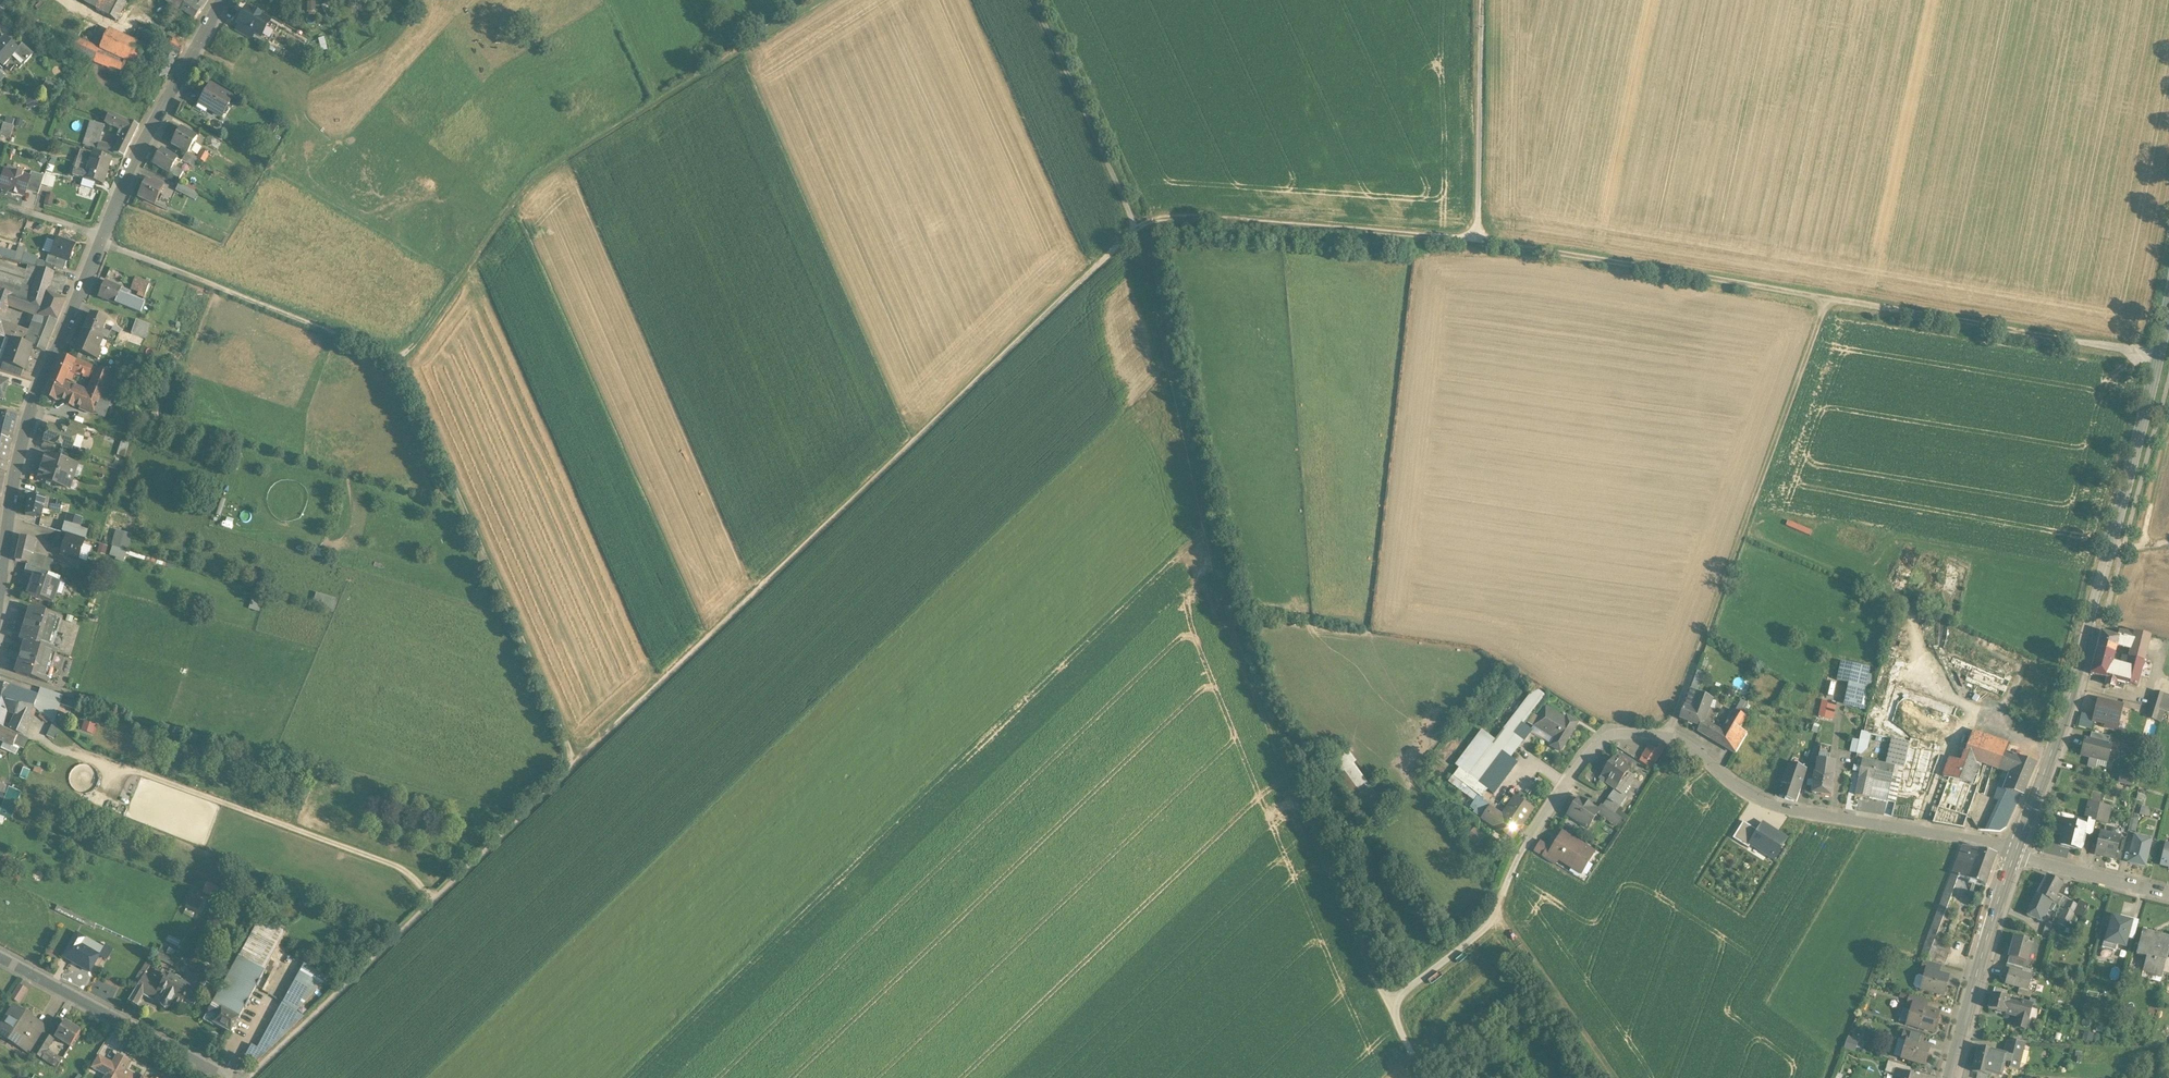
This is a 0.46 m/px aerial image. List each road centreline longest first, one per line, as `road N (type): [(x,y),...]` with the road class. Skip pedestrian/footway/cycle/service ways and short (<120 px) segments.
road 1 (track): [(246,1077),(575,763),(710,653),(1143,240)]
road 2 (track): [(2155,357),(1485,248),(1182,227),(1158,228),(1143,240)]
road 3 (track): [(1143,240),(1235,633),(1388,1007)]
road 4 (track): [(575,763),(396,362),(103,238)]
road 5 (residential): [(0,585),(13,480),(38,387),(141,148),(220,0)]
road 6 (residential): [(1523,853),(1574,777),(1620,730),(1666,734),(1779,809),(2017,850)]
road 7 (secondary): [(2017,850),(2075,687),(2168,292)]
road 8 (track): [(818,0),(532,179),(396,362)]
road 9 (track): [(1829,301),(1666,734)]
road 10 (track): [(435,899),(403,869),(57,750),(33,734),(39,717)]
road 11 (track): [(1038,0),(1143,240)]
road 12 (track): [(1485,248),(1488,0)]
road 13 (secondary): [(1950,1077),(2016,854)]
road 14 (residential): [(191,1062),(0,958)]
road 15 (track): [(1388,1007),(1495,917),(1523,853)]
road 16 (track): [(1611,1077),(1495,917)]
road 17 (residential): [(2168,896),(2016,854)]

